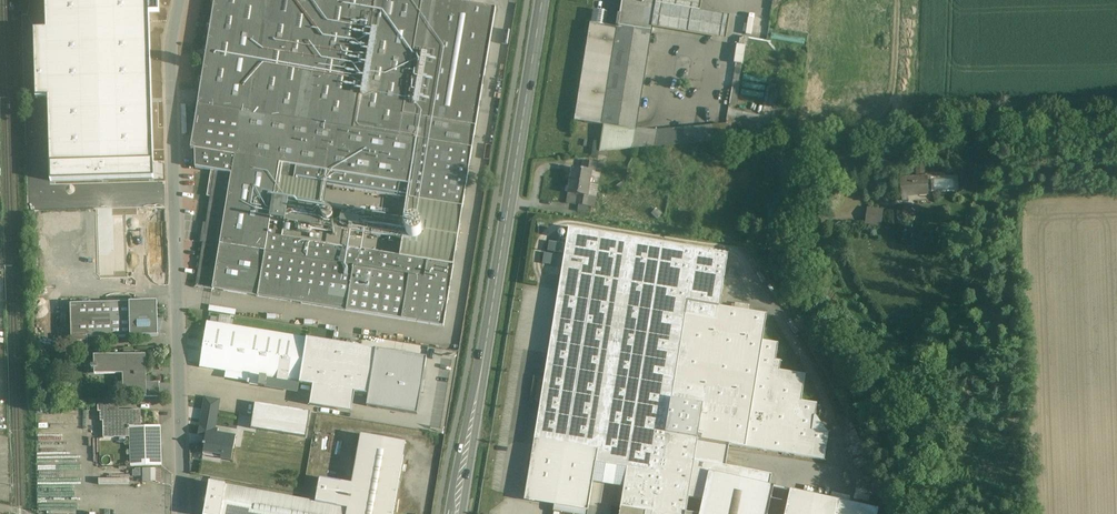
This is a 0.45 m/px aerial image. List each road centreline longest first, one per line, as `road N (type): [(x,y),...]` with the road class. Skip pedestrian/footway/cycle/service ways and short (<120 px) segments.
road 1 (secondary): [(542,0),(457,513)]
road 2 (residential): [(182,513),(170,37),(179,0)]
road 3 (track): [(917,513),(916,484),(956,386),(915,336)]

